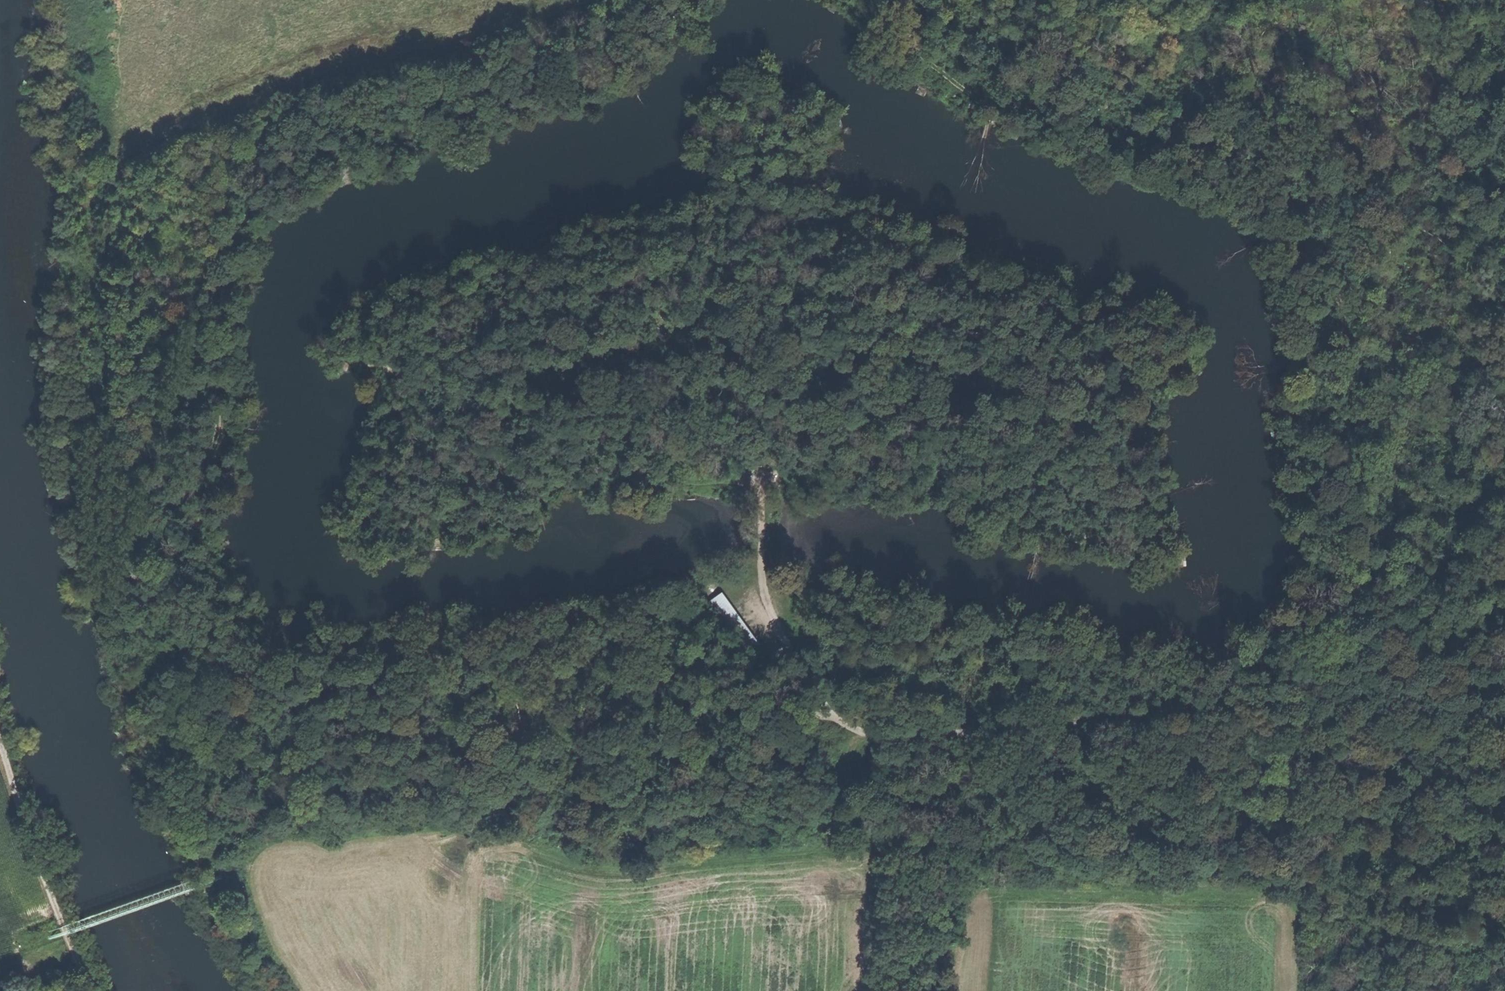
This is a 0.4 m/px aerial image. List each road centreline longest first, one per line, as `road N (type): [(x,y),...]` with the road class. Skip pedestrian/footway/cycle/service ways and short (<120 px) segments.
road 1 (track): [(762,567),(785,646),(826,707),(893,735),(968,737),(1217,705),(1356,697),(1504,700)]
road 2 (track): [(0,742),(90,990)]

